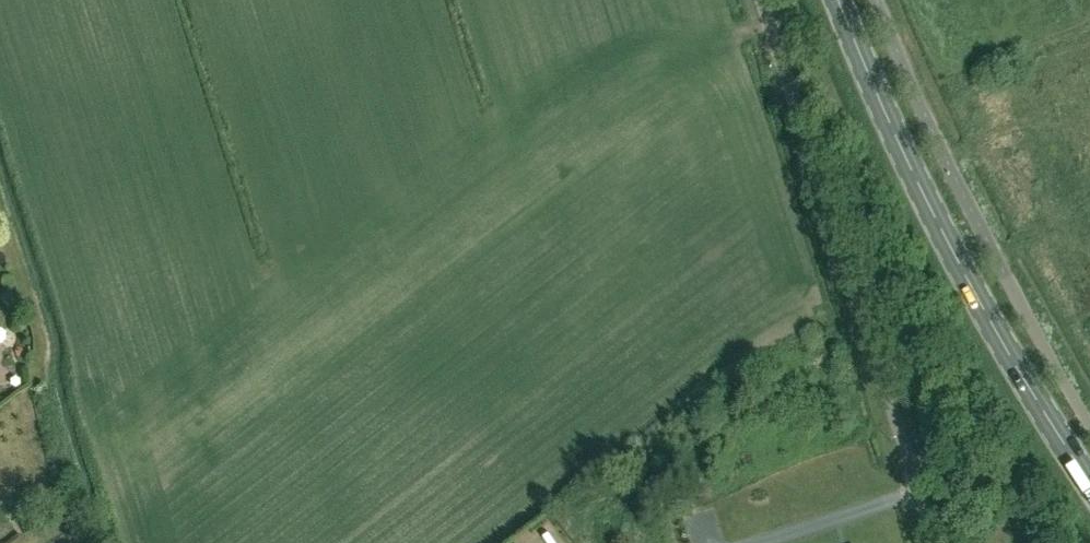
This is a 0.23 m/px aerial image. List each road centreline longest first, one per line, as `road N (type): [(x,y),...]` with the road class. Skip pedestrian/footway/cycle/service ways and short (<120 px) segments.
road 1 (unclassified): [(764,0),(937,542)]
road 2 (secondary): [(1089,478),(964,275),(838,0)]
road 3 (unclassified): [(1013,293),(936,142),(879,0)]

